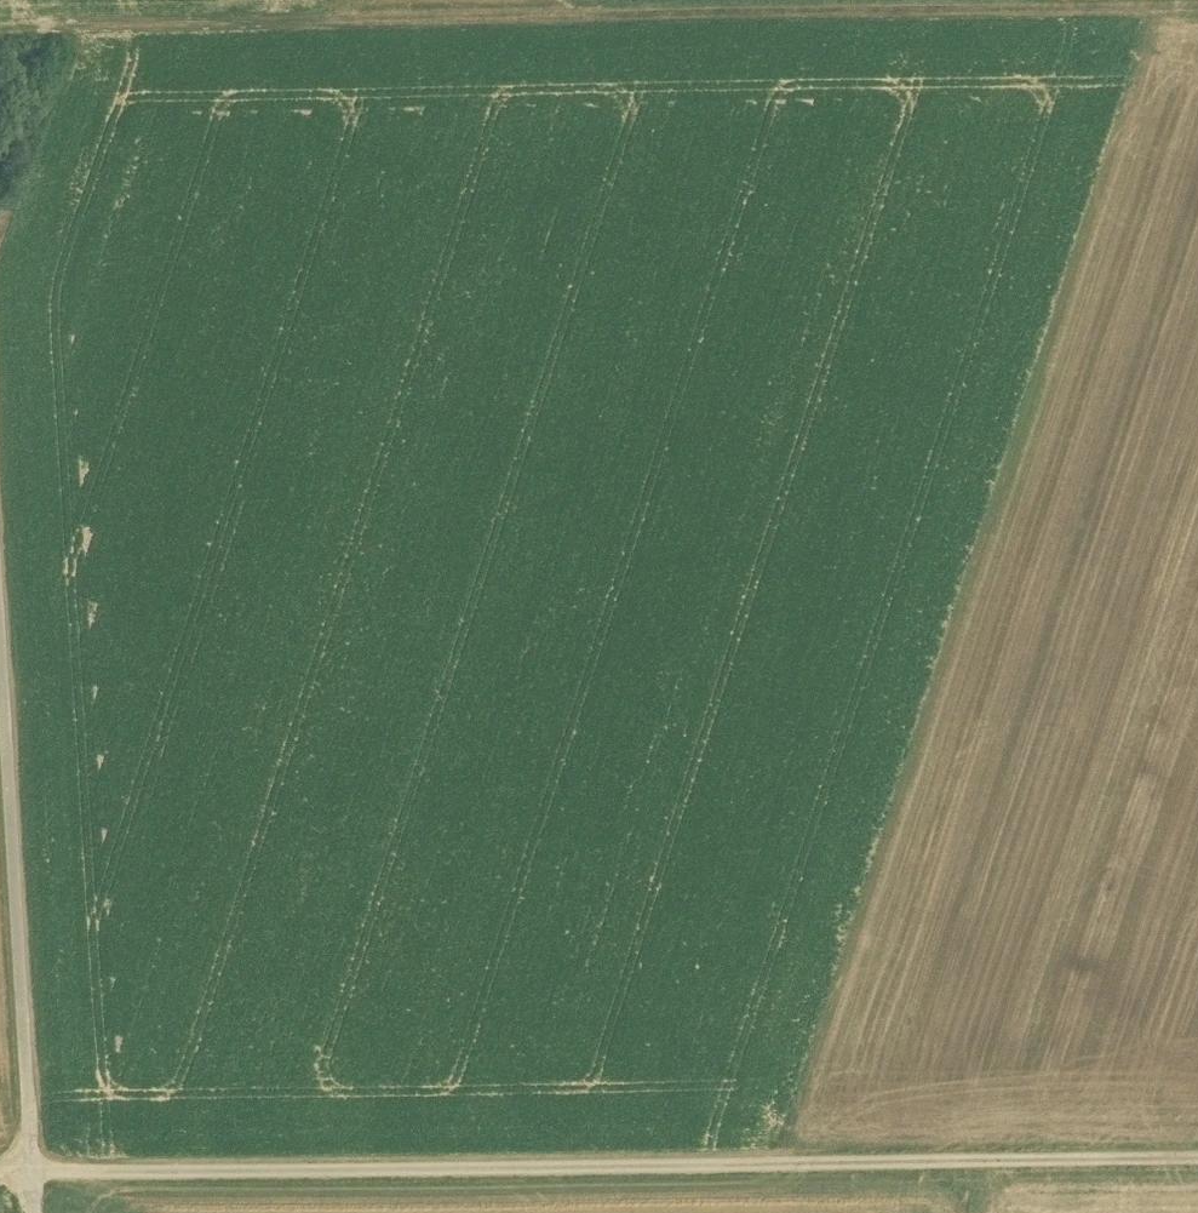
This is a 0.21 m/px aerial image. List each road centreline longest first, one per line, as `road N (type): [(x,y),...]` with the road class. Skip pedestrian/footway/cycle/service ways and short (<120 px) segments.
road 1 (track): [(1197,11),(0,34)]
road 2 (track): [(1197,1160),(0,1175)]
road 3 (track): [(0,690),(32,1212)]

